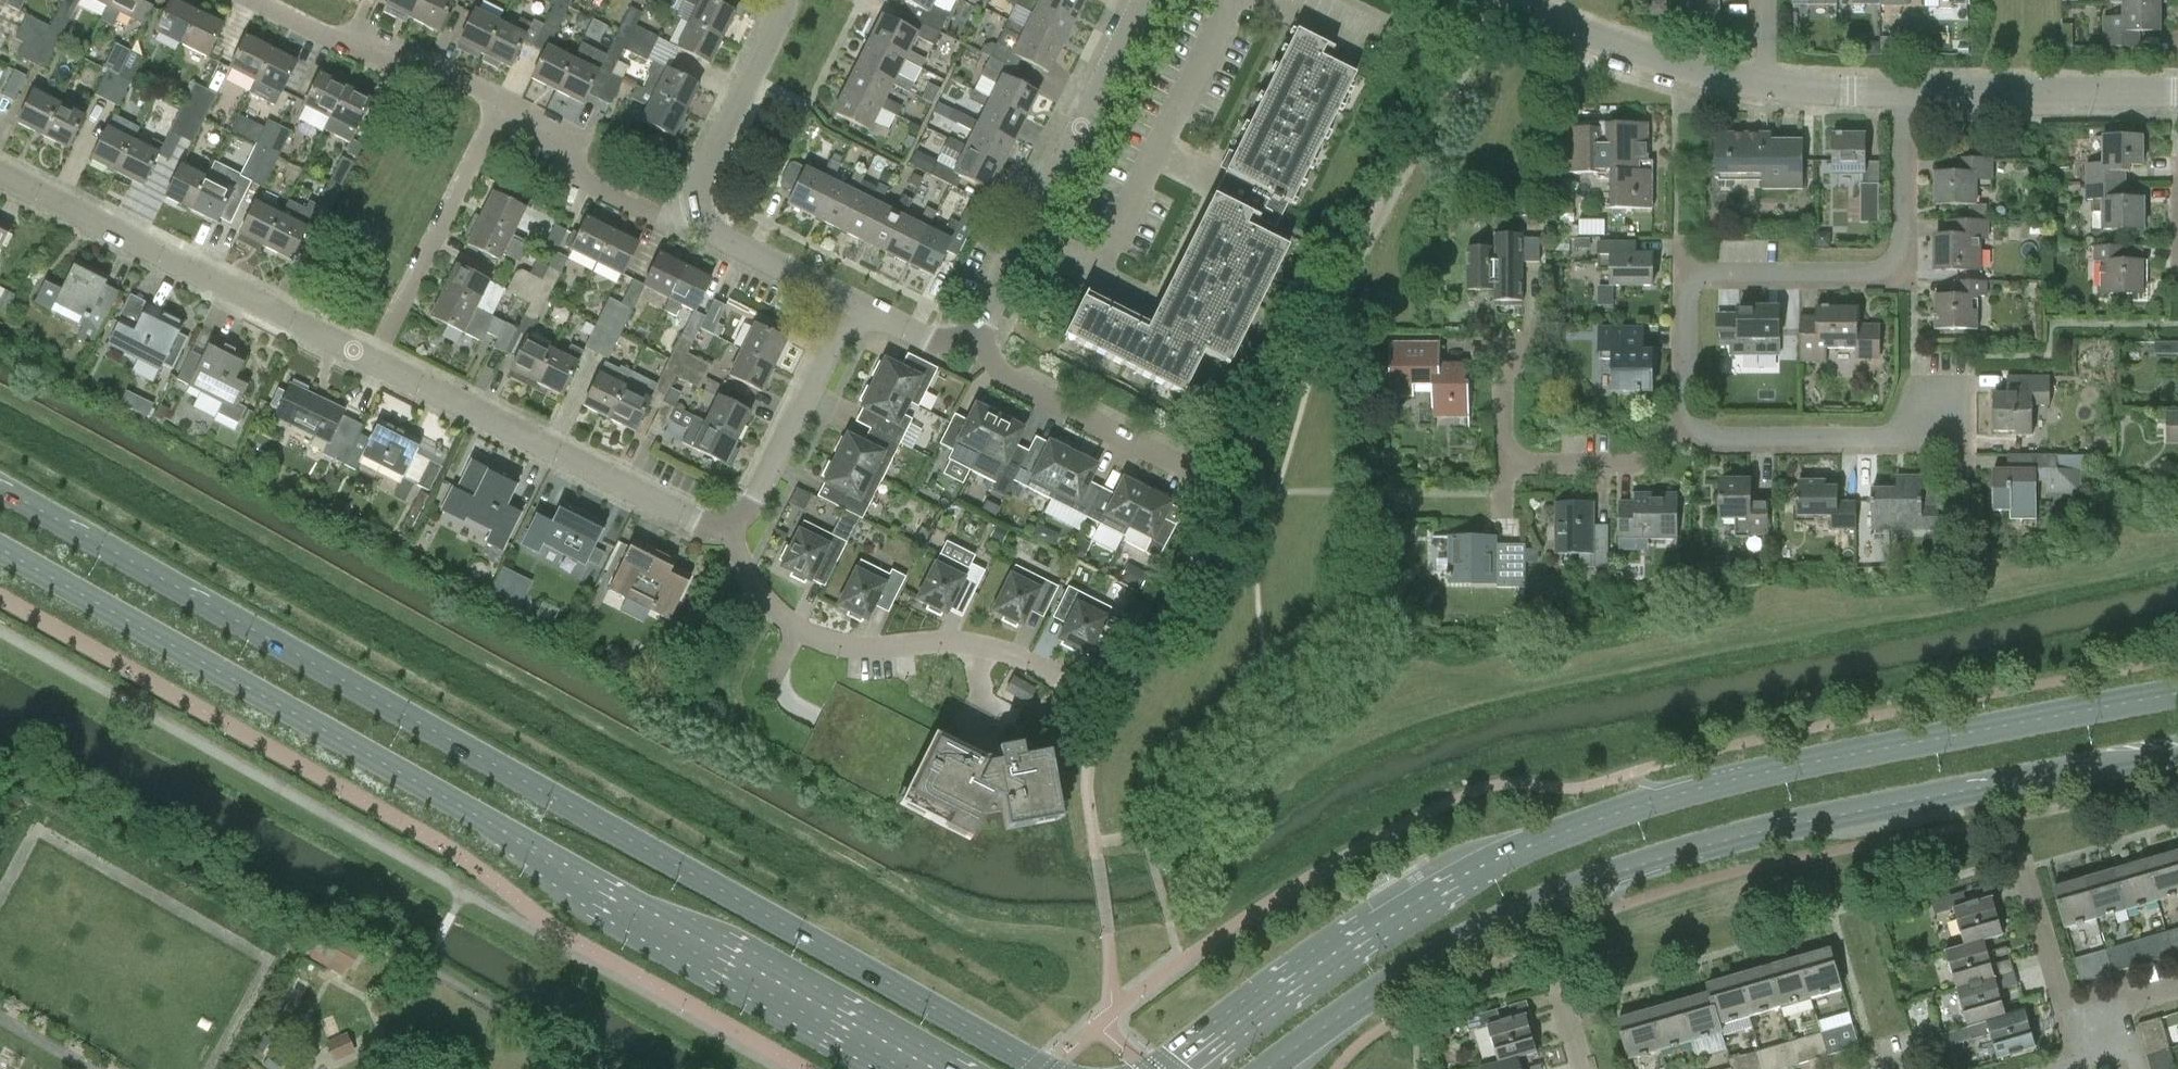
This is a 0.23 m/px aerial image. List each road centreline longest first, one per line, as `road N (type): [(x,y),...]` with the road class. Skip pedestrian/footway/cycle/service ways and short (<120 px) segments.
road 1 (primary): [(1035,1068),(0,489)]
road 2 (primary): [(2177,694),(1800,765),(1603,813),(1507,852),(1381,922),(1166,1068)]
road 3 (primary): [(0,548),(481,817),(659,933),(909,1068)]
road 4 (primary): [(1268,1068),(1460,943),(1639,865),(1772,828),(2177,753)]
road 5 (residential): [(1687,427),(1690,297),(1699,281),(1871,274),(1891,265),(1903,247),(1904,93)]
road 6 (residential): [(373,356),(0,167)]
road 7 (residential): [(1070,681),(1010,649),(826,640),(786,621),(759,591),(732,519)]
road 8 (residential): [(732,519),(716,524),(373,356)]
road 9 (residential): [(967,338),(986,325),(1148,0)]
road 10 (residential): [(1943,384),(1939,434),(1711,437),(1687,427)]
road 11 (residential): [(373,356),(500,102)]
road 12 (residential): [(1205,473),(999,368),(967,338)]
road 13 (tertiary): [(1904,93),(2177,90)]
road 14 (residential): [(500,102),(362,38),(305,29),(254,0)]
road 15 (tertiary): [(1512,0),(1715,75),(1764,85)]
road 16 (residential): [(854,302),(751,513),(732,519)]
road 17 (residential): [(690,205),(657,213),(584,180),(576,139),(500,102)]
road 18 (residential): [(690,205),(787,0)]
road 19 (residential): [(2083,1059),(2022,864)]
road 20 (residential): [(854,302),(728,240),(690,205)]
road 21 (residential): [(1511,462),(1640,463),(1682,440),(1687,427)]
road 22 (tertiary): [(1764,85),(1904,93)]
road 23 (residential): [(967,338),(941,345),(854,302)]

